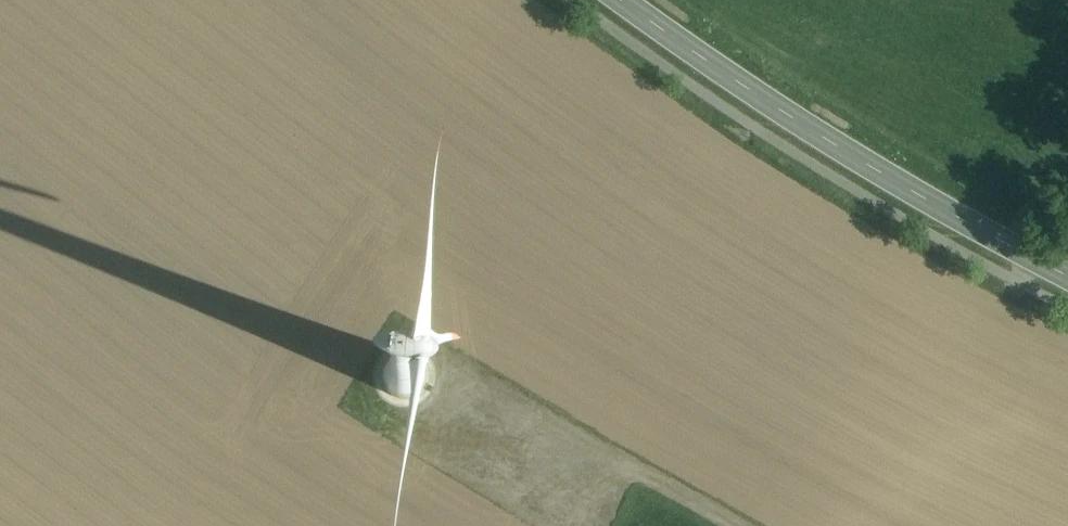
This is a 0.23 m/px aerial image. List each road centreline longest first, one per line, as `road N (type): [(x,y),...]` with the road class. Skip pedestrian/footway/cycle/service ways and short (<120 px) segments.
road 1 (tertiary): [(1067,276),(840,148),(620,0)]

